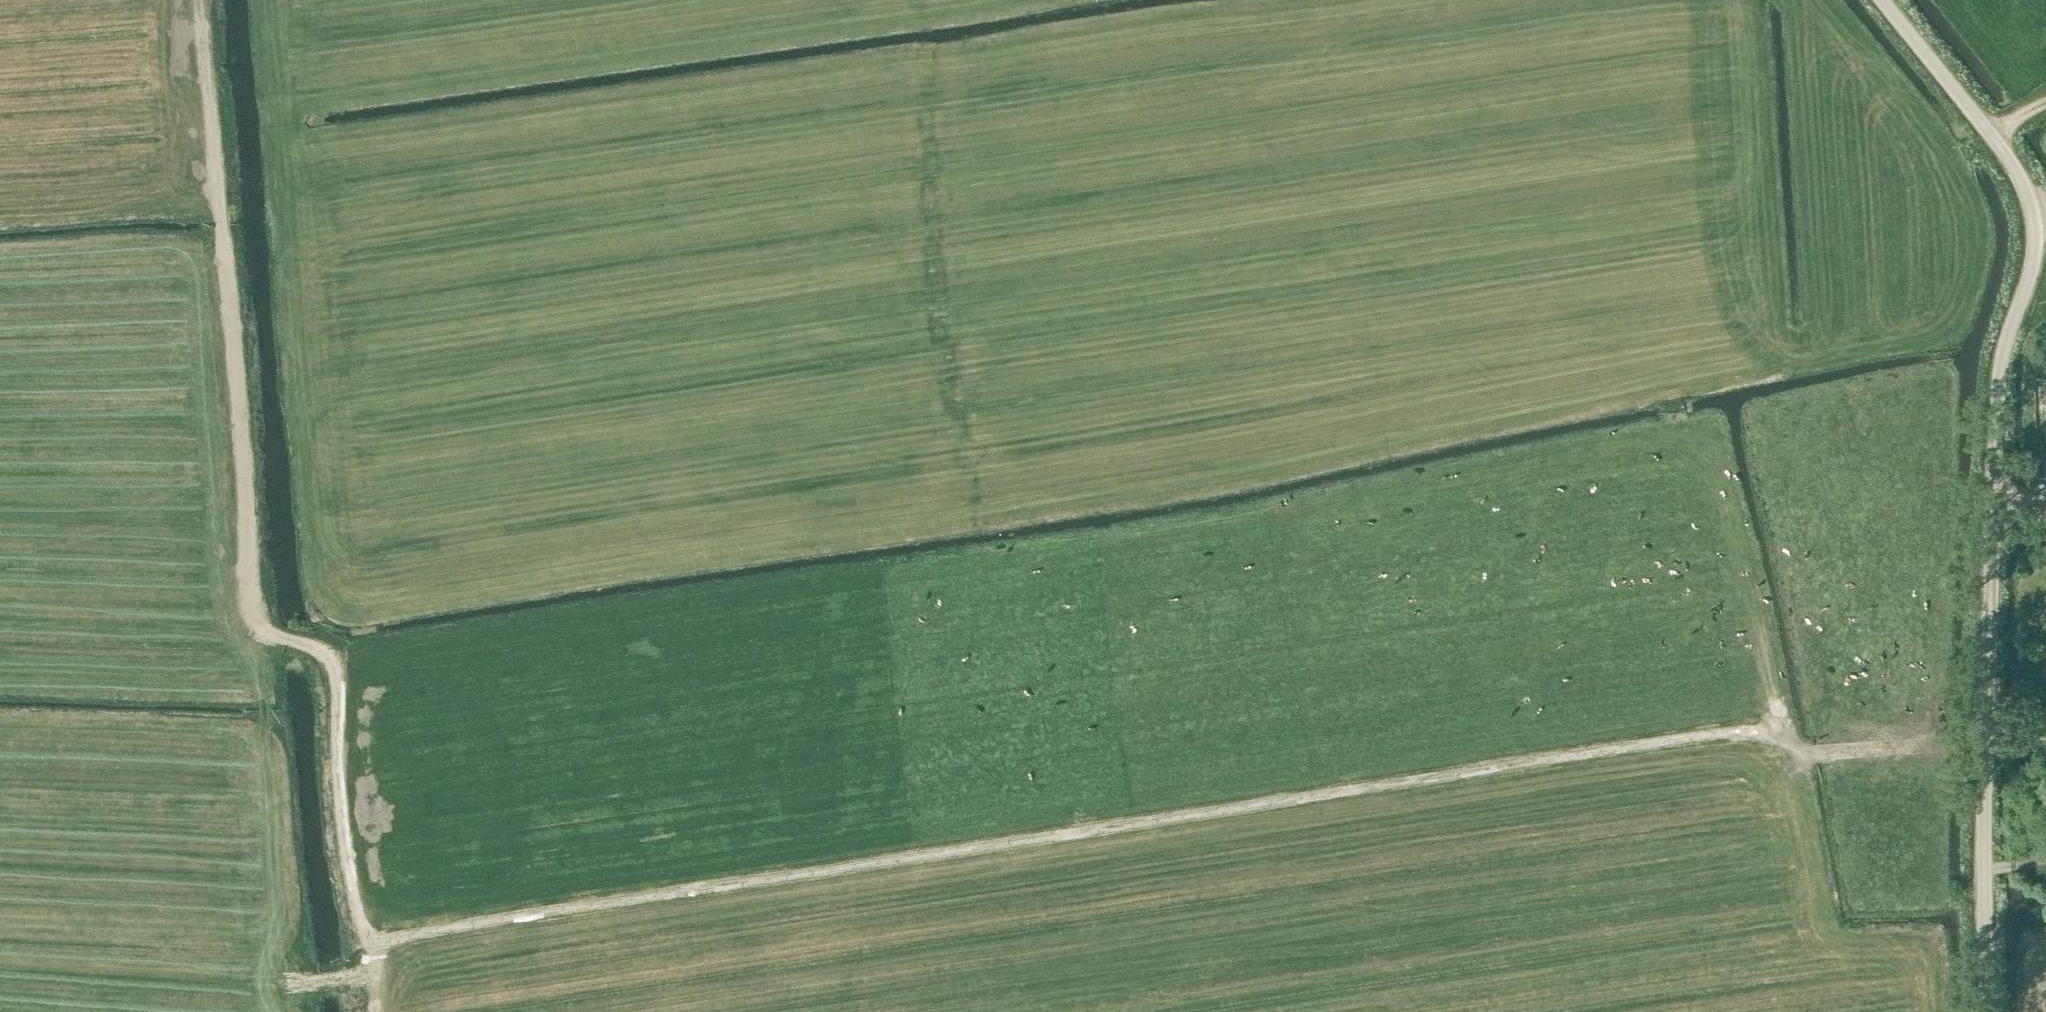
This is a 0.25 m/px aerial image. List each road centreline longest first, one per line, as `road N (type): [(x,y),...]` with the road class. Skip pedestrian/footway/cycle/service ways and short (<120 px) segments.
road 1 (tertiary): [(1988,1011),(1985,739),(1997,391),(2035,238),(2008,160),(1877,0)]

